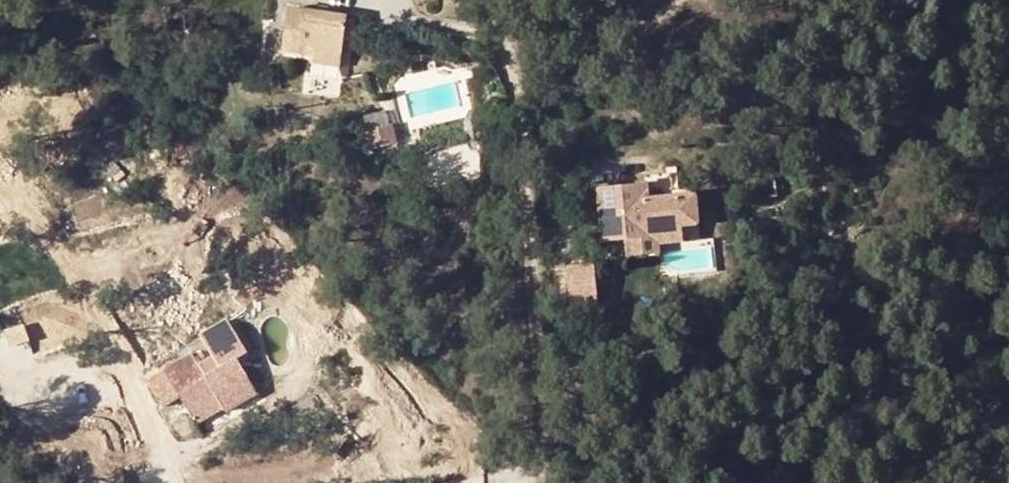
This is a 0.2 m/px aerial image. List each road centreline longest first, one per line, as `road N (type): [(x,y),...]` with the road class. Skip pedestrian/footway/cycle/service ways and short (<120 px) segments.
road 1 (residential): [(538,482),(547,418),(522,124),(496,0)]

